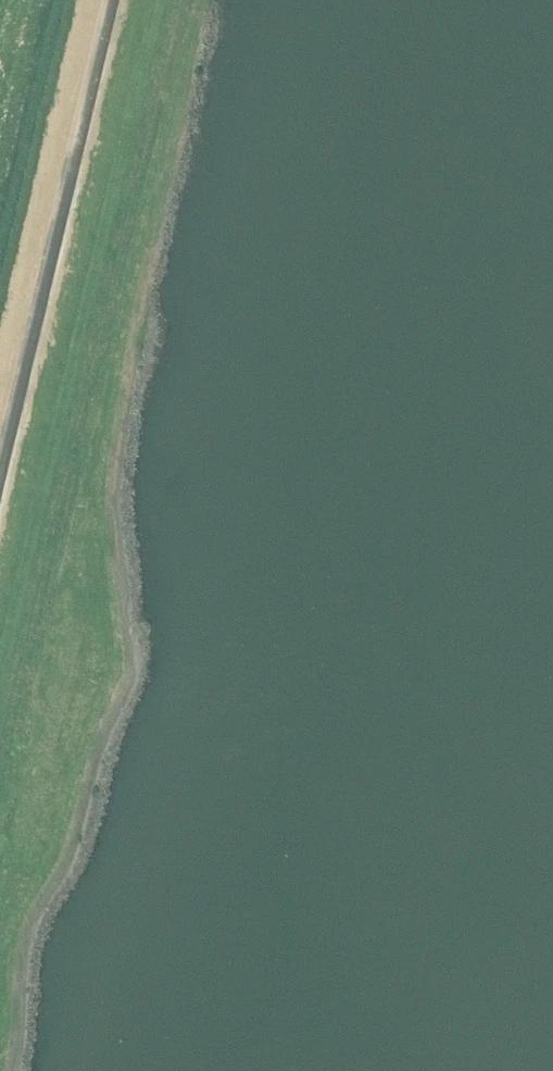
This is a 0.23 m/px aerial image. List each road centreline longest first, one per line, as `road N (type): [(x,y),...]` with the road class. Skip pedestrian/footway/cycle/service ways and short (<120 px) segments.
road 1 (track): [(0,474),(109,0)]

